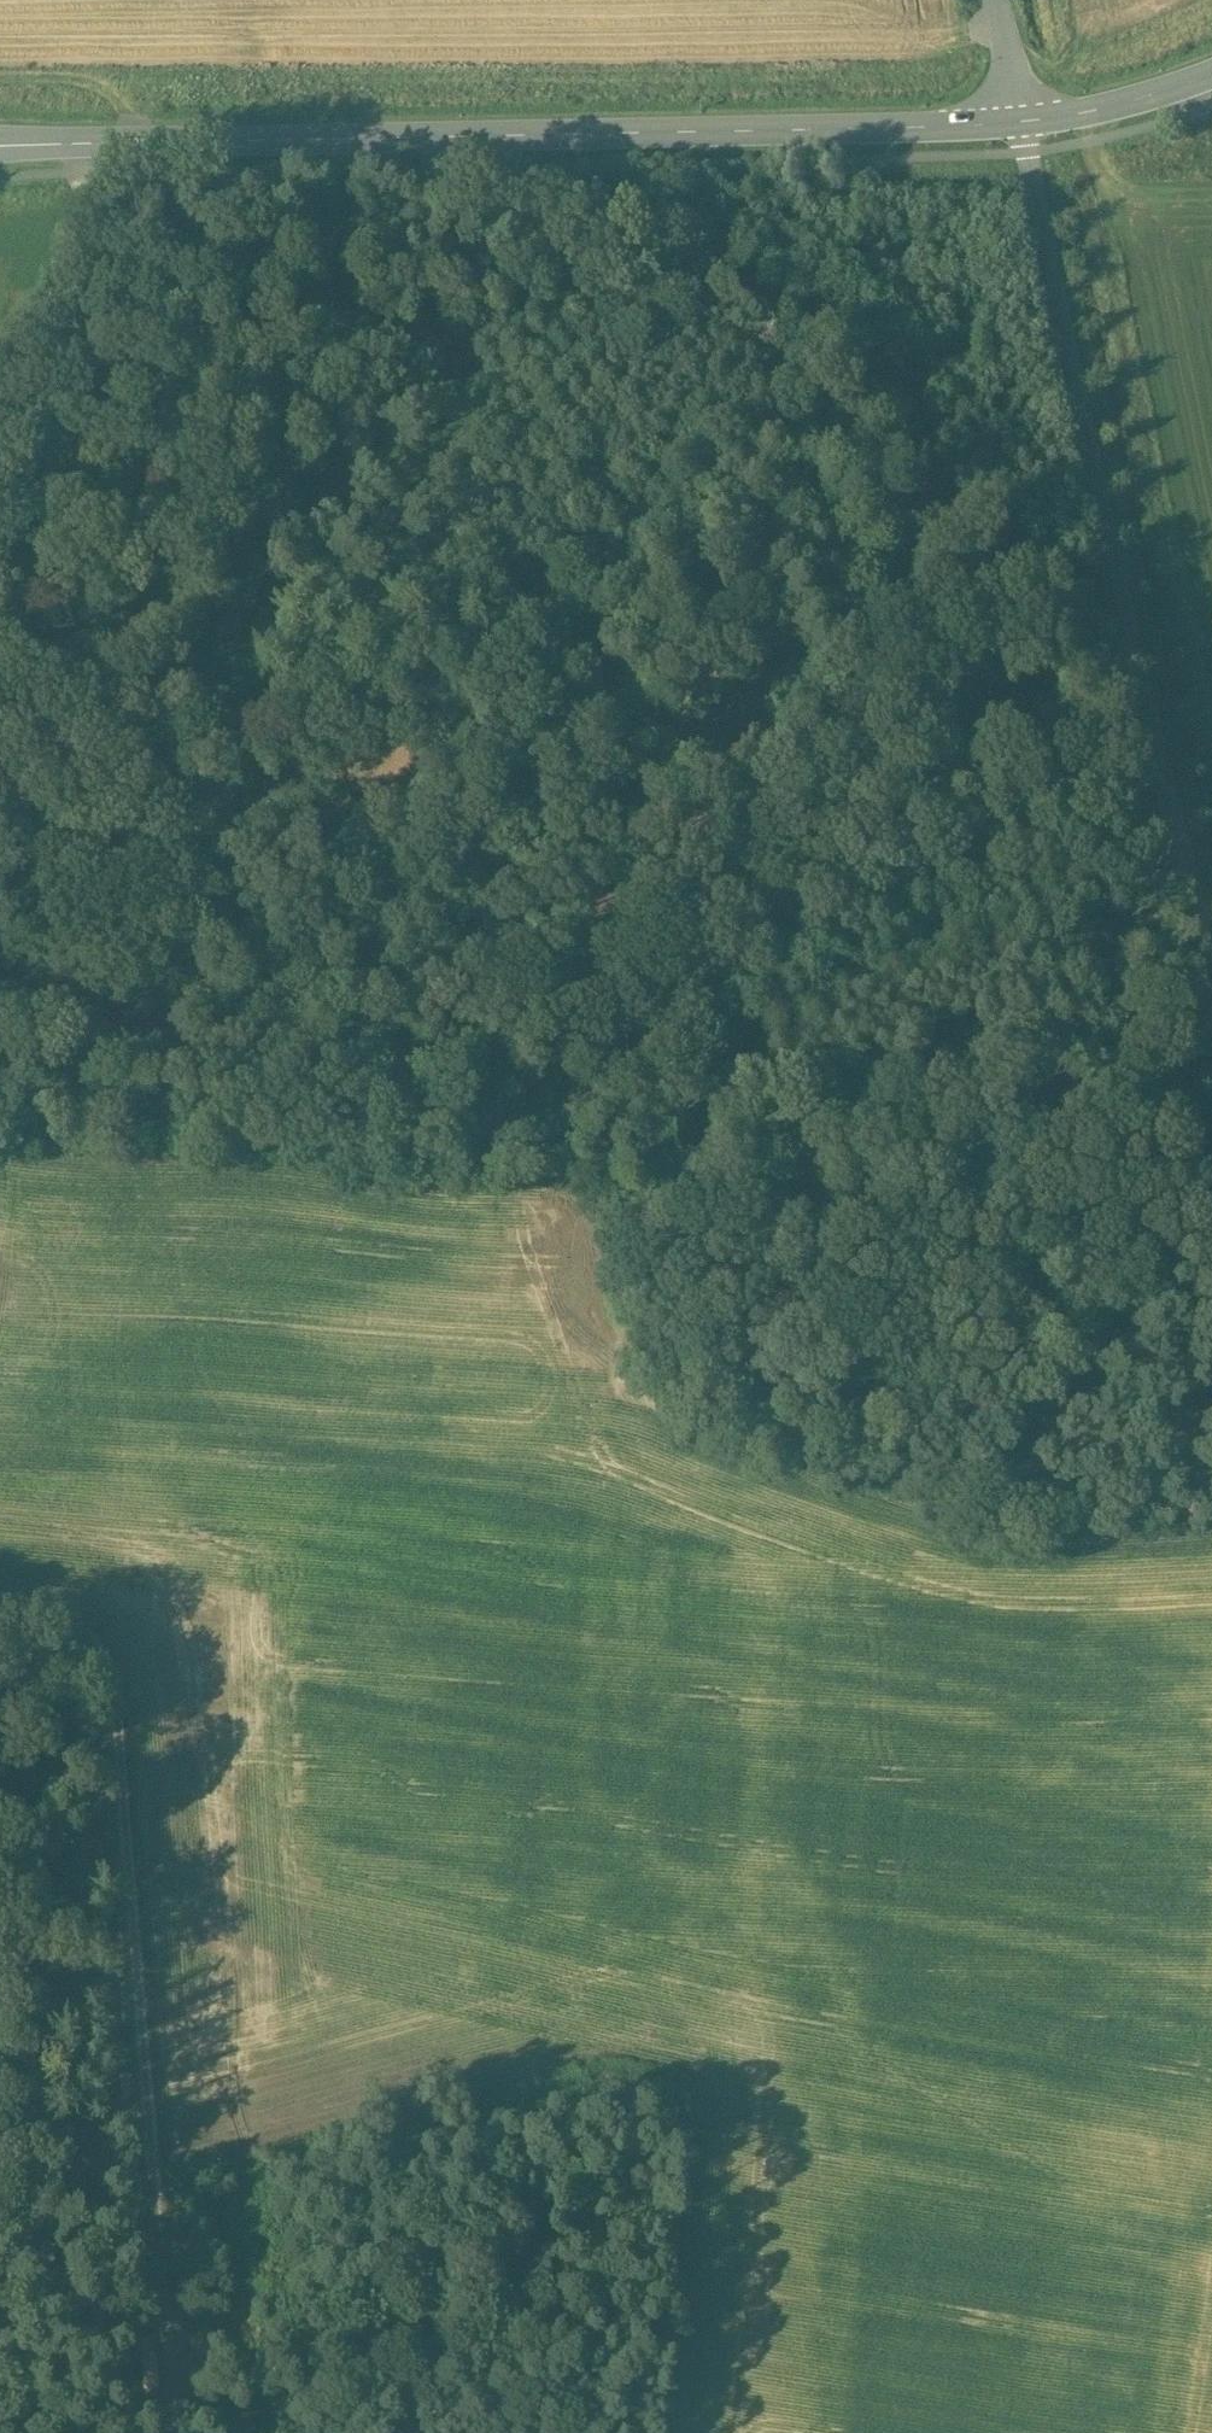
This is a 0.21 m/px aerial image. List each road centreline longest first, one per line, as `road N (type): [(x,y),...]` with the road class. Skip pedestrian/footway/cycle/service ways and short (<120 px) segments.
road 1 (secondary): [(0,146),(1020,123)]
road 2 (track): [(0,1605),(64,1618),(91,1636),(112,1674),(171,2432)]
road 3 (unclassified): [(1211,941),(1020,123)]
road 4 (secondary): [(1020,123),(1134,101),(1211,74)]
road 5 (unclassified): [(1020,123),(995,0)]

